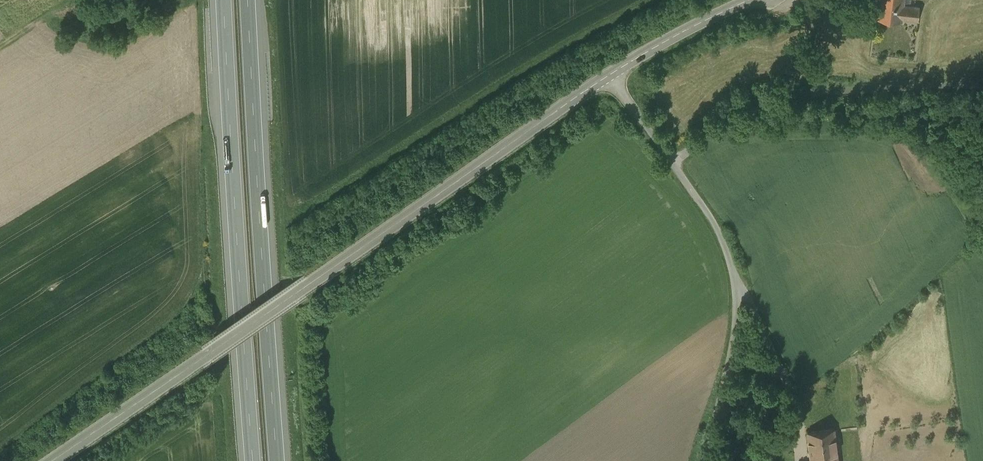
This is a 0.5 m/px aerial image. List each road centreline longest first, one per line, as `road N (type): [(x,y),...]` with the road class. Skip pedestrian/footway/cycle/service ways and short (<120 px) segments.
road 1 (tertiary): [(49,460),(611,73)]
road 2 (motorway): [(278,460),(248,0)]
road 3 (motorway): [(224,0),(253,460)]
road 4 (unclassified): [(674,163),(735,111),(760,100),(960,85),(982,90)]
road 5 (unclassified): [(674,163),(711,212),(735,287),(732,365),(708,460)]
road 6 (tertiary): [(611,73),(751,0)]

